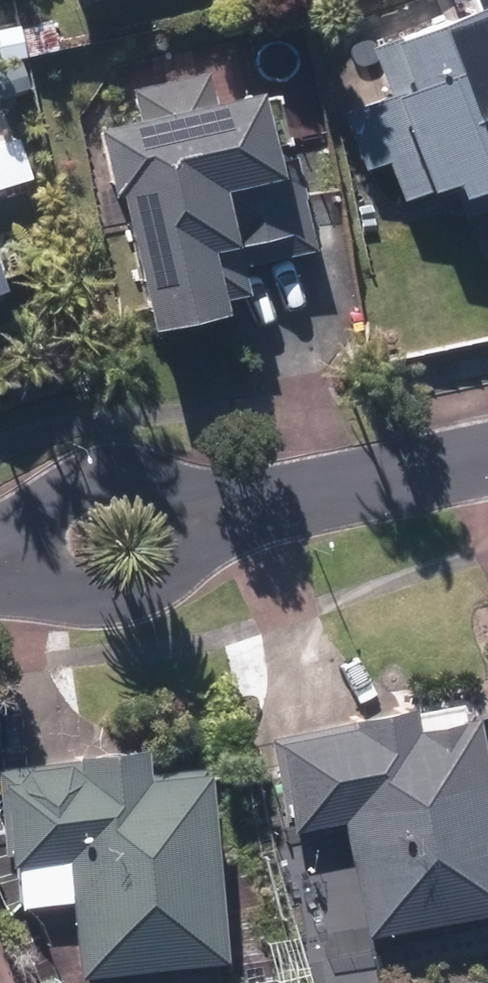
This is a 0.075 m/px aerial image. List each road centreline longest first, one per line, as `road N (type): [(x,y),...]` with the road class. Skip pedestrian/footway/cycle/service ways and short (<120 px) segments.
road 1 (residential): [(276,487),(209,546),(128,596),(0,592)]
road 2 (residential): [(0,520),(67,478),(143,460),(276,487)]
road 3 (residential): [(487,446),(276,487)]

